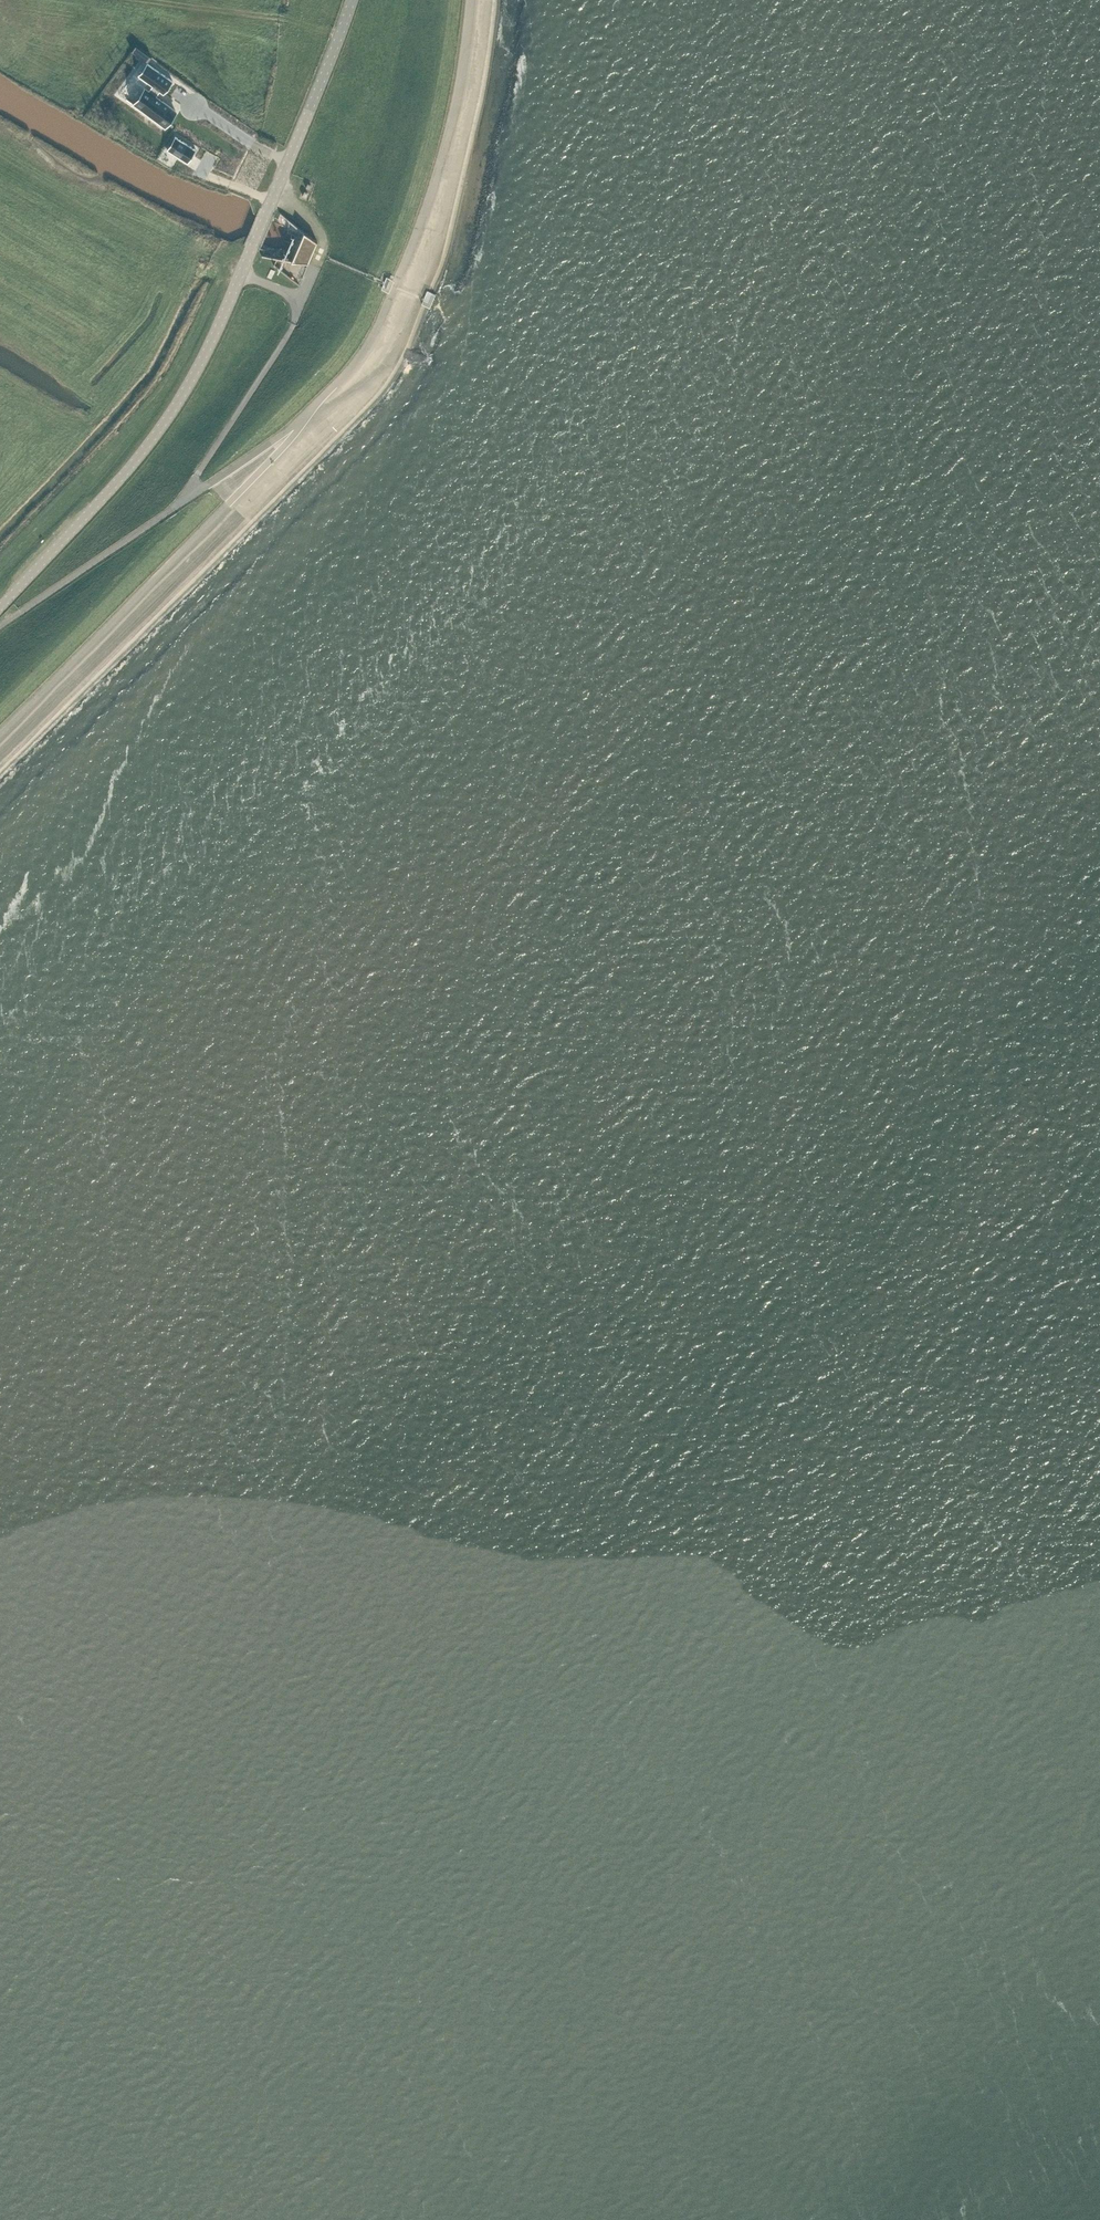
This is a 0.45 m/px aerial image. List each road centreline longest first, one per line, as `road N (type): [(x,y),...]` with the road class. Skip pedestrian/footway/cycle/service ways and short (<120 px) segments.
road 1 (tertiary): [(0,607),(118,479),(176,402),(254,243),(353,0)]
road 2 (track): [(241,274),(286,292),(296,320),(191,496)]

